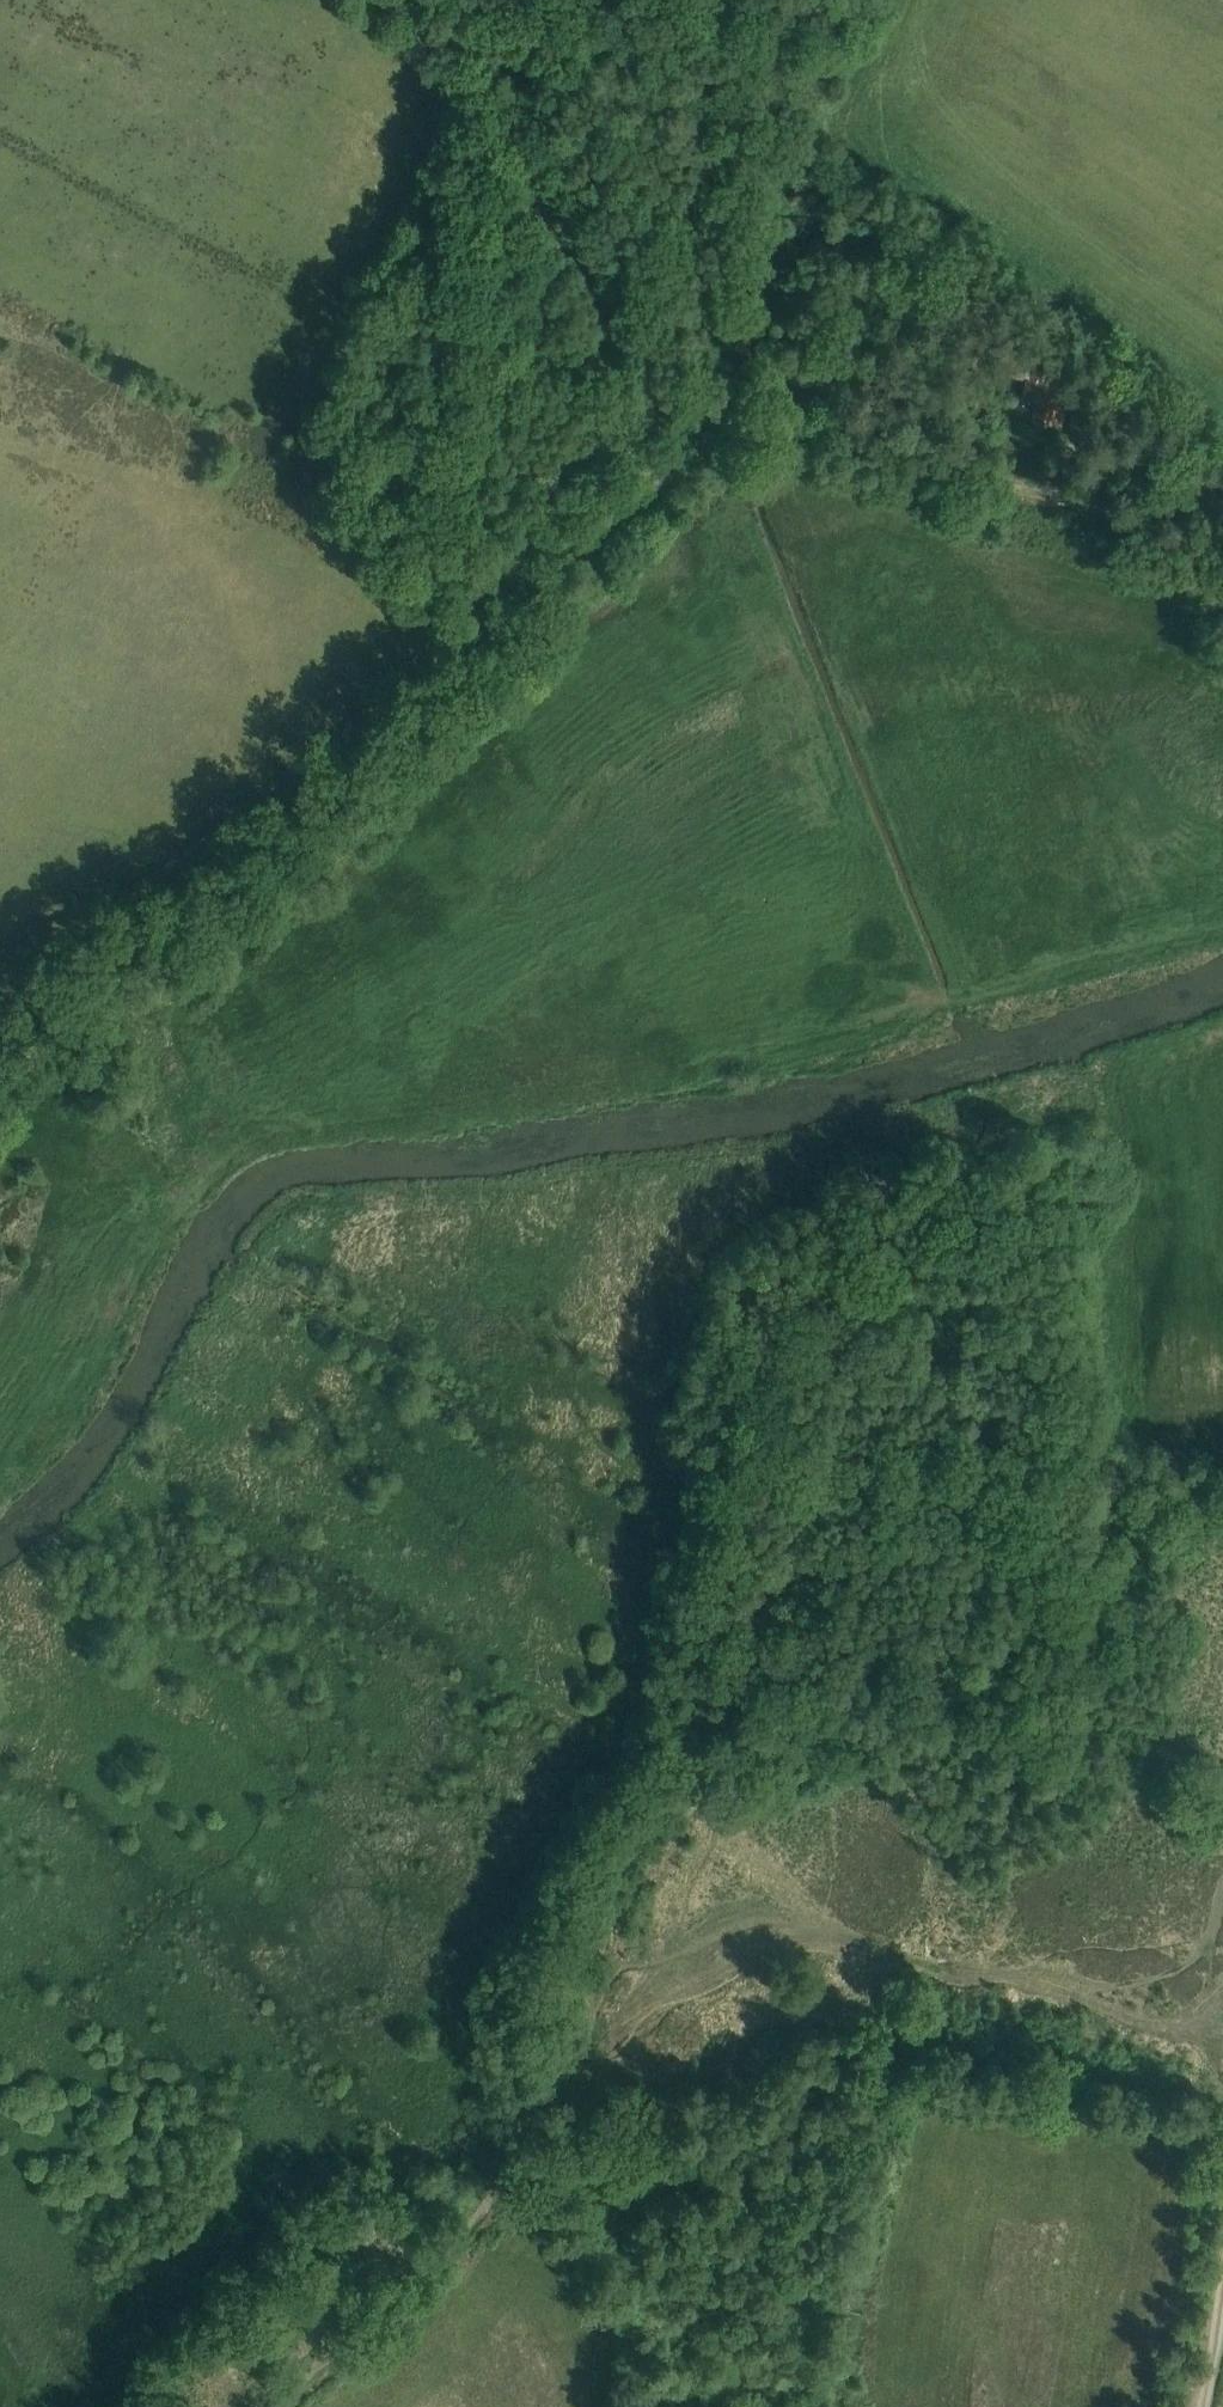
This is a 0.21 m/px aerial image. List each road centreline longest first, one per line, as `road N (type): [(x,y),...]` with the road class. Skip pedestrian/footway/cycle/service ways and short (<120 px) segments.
road 1 (track): [(272,2406),(463,2234)]
road 2 (track): [(1198,2406),(1222,2273)]

